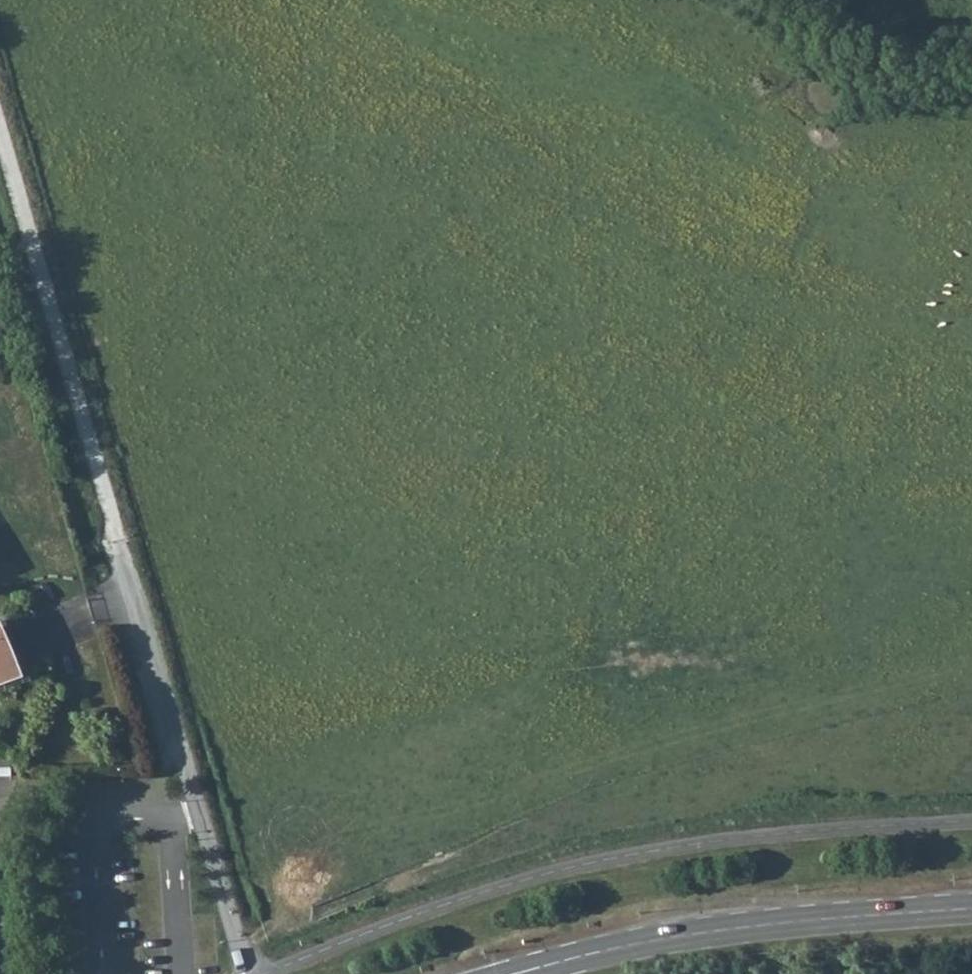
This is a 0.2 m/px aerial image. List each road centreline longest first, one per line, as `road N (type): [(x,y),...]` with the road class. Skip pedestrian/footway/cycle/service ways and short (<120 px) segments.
road 1 (unclassified): [(254,973),(98,478)]
road 2 (tertiary): [(584,954),(670,937),(971,909)]

